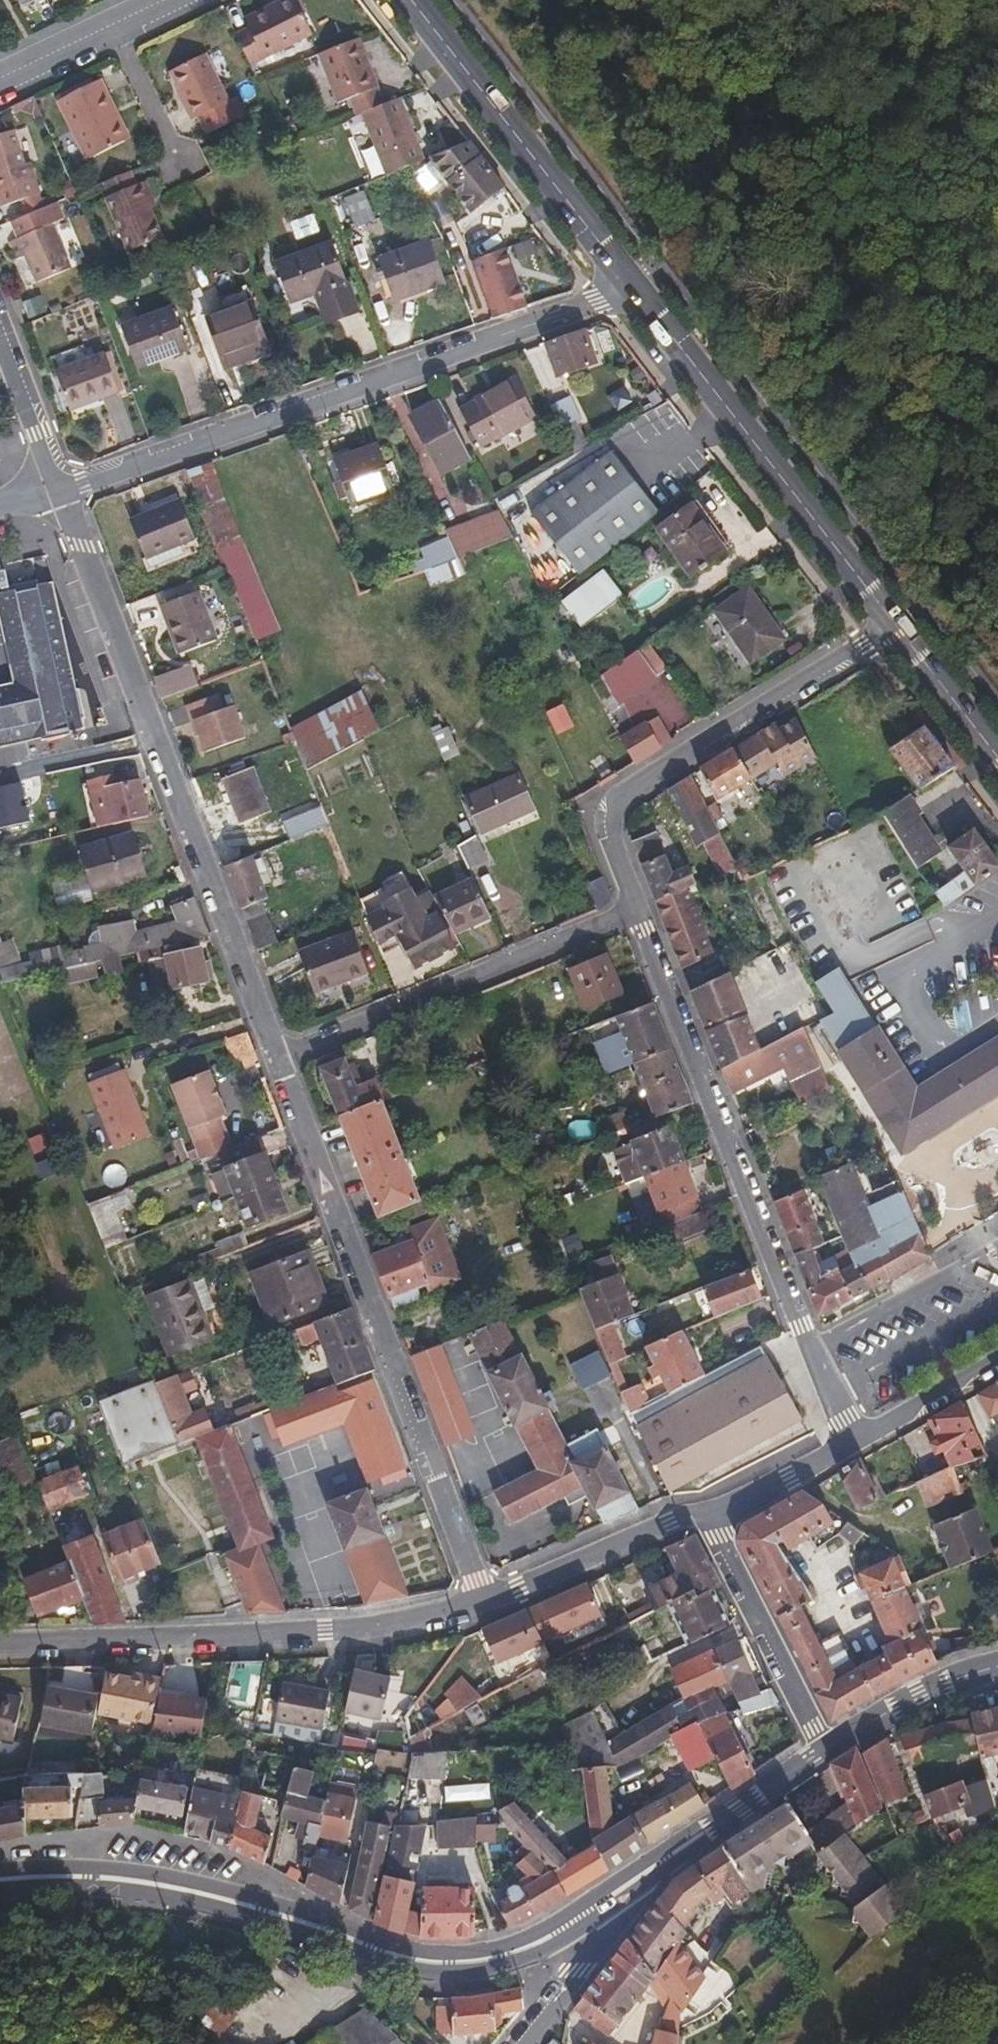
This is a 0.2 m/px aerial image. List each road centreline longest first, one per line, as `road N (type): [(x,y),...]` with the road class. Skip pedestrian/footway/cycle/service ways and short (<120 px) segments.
road 1 (residential): [(60,490),(632,285)]
road 2 (residential): [(275,1055),(60,490)]
road 3 (primary): [(0,1879),(85,1877),(179,1889),(438,1965),(509,1955),(580,1916)]
road 4 (residential): [(484,1600),(275,1055)]
road 5 (residential): [(635,907),(850,1445)]
road 6 (residential): [(0,1637),(325,1629),(484,1600)]
road 7 (residential): [(897,625),(625,793),(610,829),(635,907)]
road 8 (primary): [(632,285),(897,625)]
road 9 (residential): [(635,907),(275,1055)]
road 10 (primary): [(411,0),(632,285)]
road 11 (primary): [(580,1916),(830,1747)]
road 12 (residential): [(830,1747),(702,1514)]
road 13 (residential): [(484,1600),(702,1514)]
road 14 (residential): [(177,0),(0,85)]
road 15 (primary): [(830,1747),(917,1695),(997,1666)]
road 16 (residential): [(850,1445),(997,1361)]
road 17 (residential): [(0,332),(60,490)]
road 18 (primary): [(897,625),(997,756)]
road 19 (residential): [(702,1514),(850,1445)]
road 20 (tertiary): [(518,2043),(573,1972),(580,1916)]

